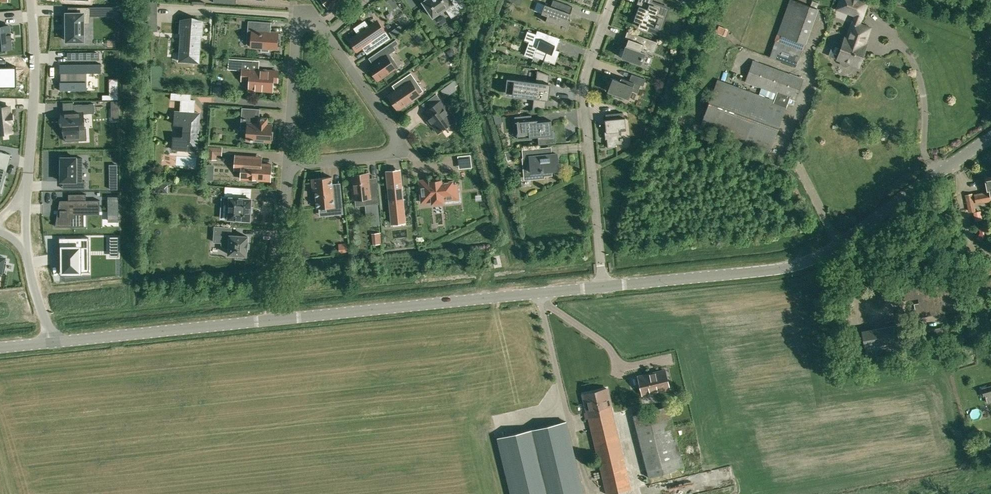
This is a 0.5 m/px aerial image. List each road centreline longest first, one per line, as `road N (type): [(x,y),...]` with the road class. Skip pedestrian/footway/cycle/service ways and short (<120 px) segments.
road 1 (unclassified): [(604,288),(800,266),(990,140)]
road 2 (unclassified): [(280,321),(604,288)]
road 3 (residential): [(604,288),(585,83),(614,0)]
road 4 (residential): [(329,36),(396,144),(384,157),(290,164)]
road 5 (unclassified): [(51,342),(280,321)]
road 6 (residential): [(23,197),(32,0)]
road 7 (residential): [(290,164),(297,40),(312,28),(329,36)]
road 8 (residential): [(280,321),(290,164)]

